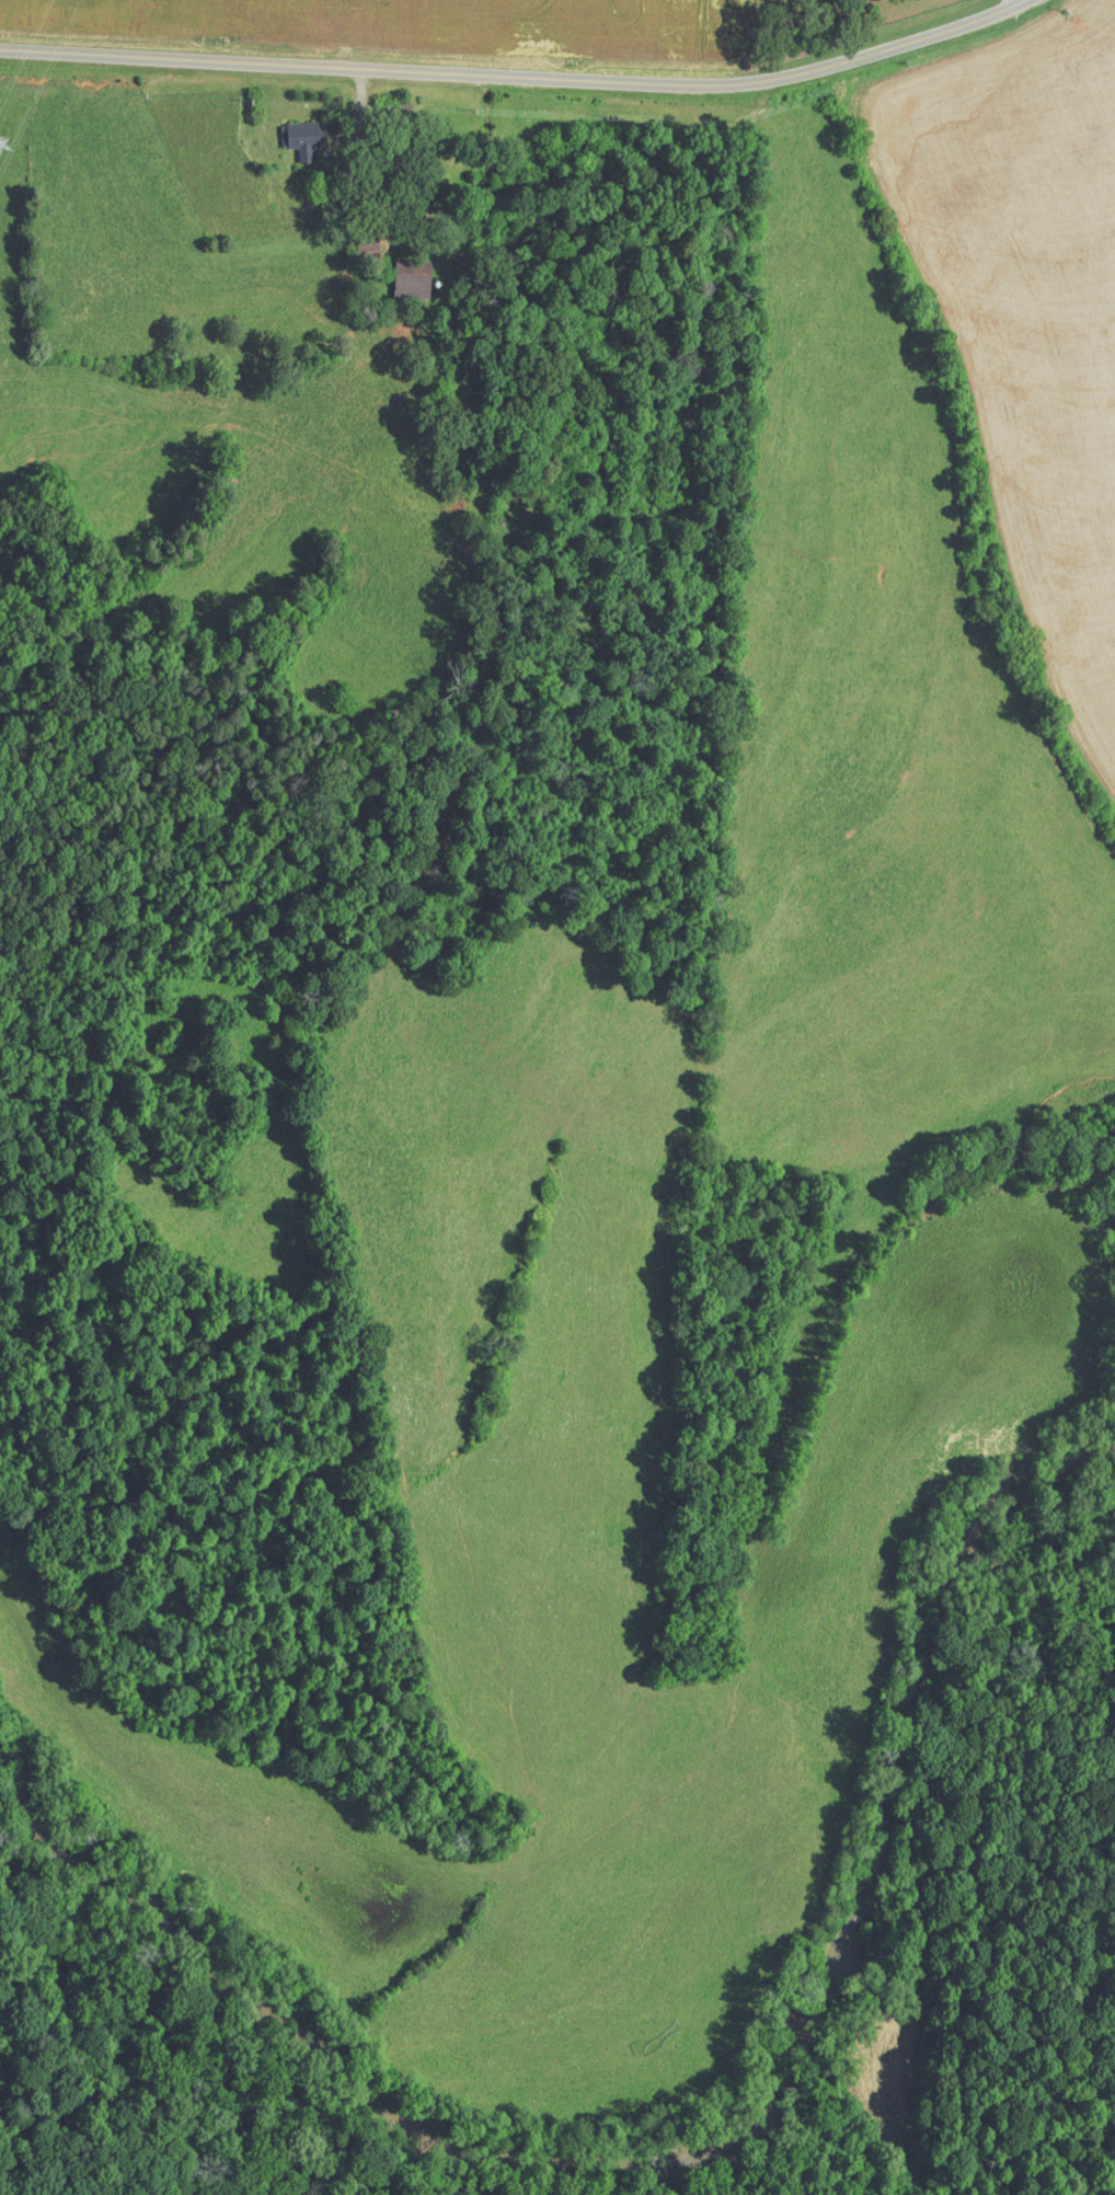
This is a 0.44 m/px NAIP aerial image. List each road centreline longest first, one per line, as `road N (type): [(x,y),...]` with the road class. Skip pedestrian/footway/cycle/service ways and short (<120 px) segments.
road 1 (residential): [(0,47),(733,83),(812,71),(1026,0)]

